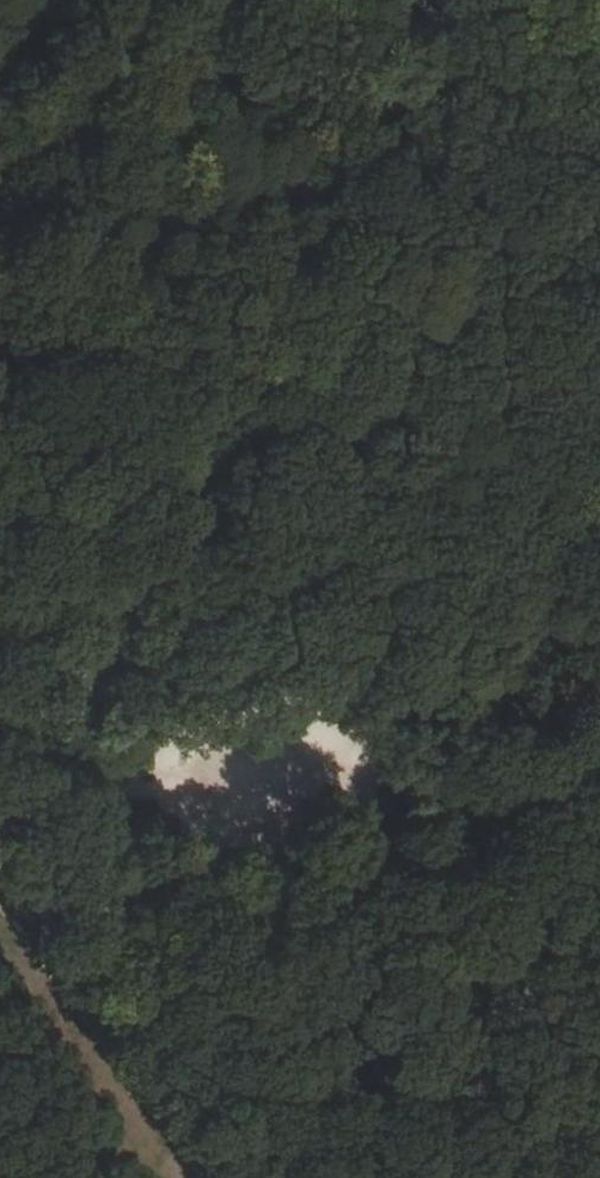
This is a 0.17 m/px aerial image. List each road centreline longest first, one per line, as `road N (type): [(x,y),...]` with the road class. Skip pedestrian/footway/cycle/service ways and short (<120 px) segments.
road 1 (track): [(0,873),(224,1177)]
road 2 (track): [(0,156),(199,0)]

